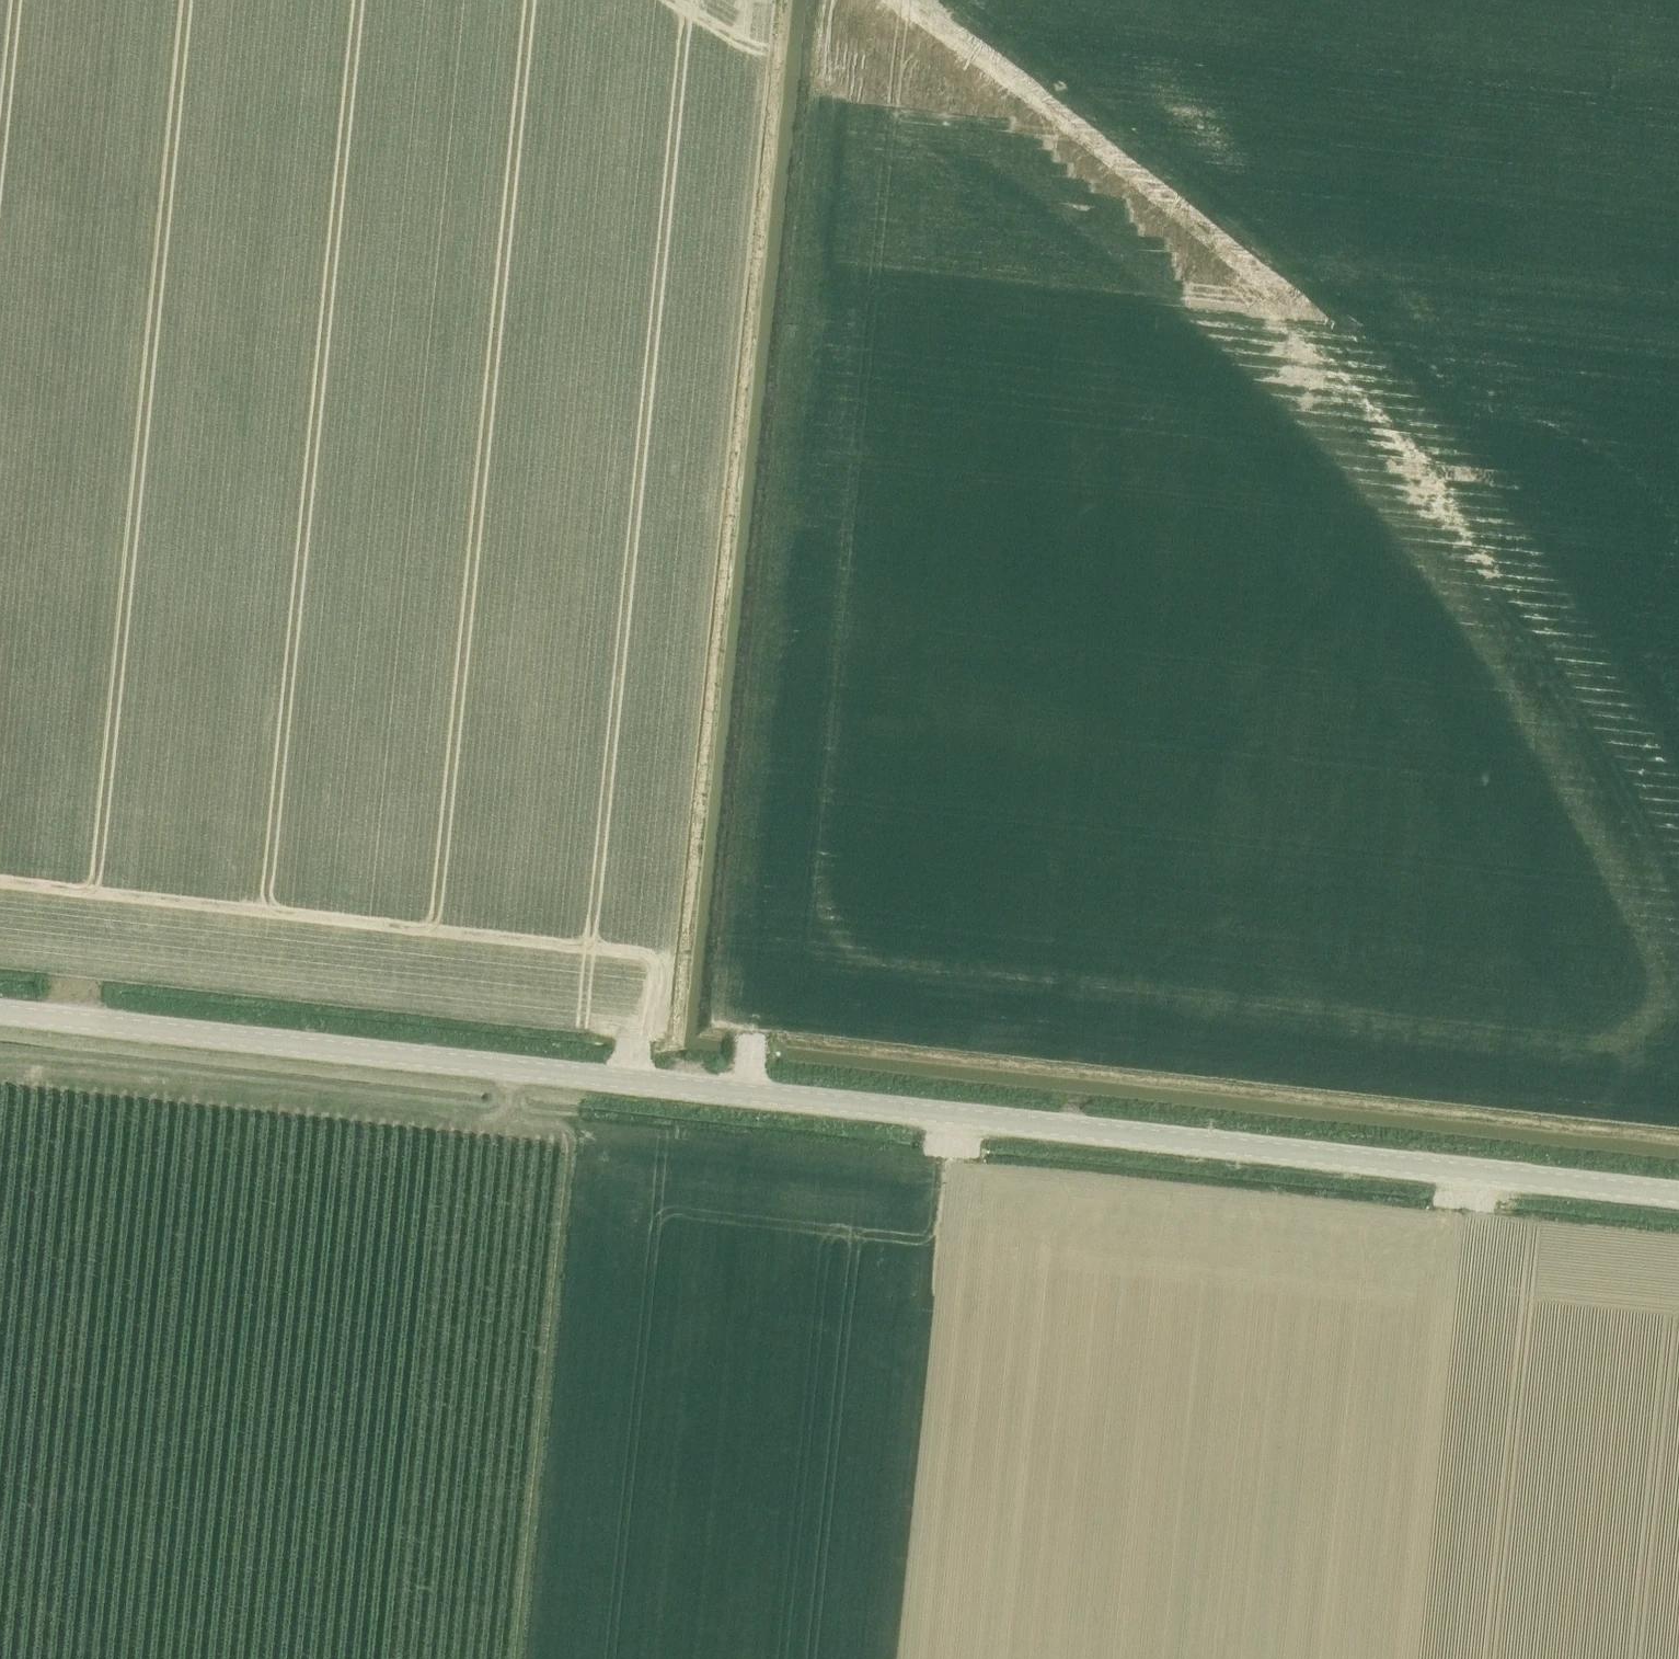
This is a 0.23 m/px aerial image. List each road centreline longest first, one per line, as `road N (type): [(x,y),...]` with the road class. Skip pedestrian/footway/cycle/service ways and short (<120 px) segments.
road 1 (tertiary): [(1678,1196),(0,1015)]

